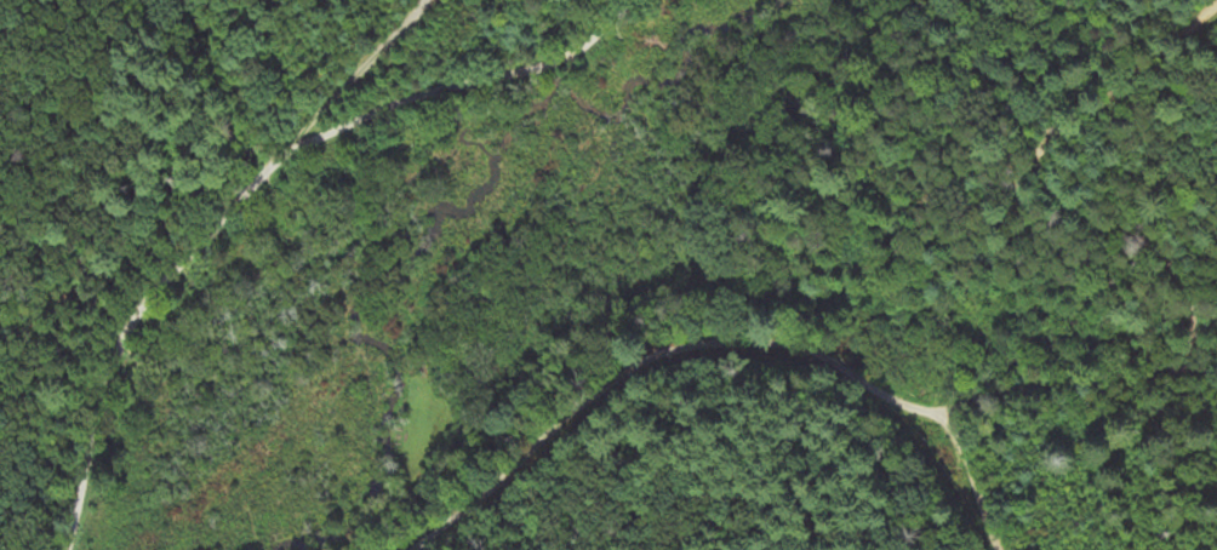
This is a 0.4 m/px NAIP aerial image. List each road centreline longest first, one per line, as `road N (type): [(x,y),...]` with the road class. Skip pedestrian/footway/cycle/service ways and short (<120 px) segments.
road 1 (residential): [(63,549),(119,342),(147,299),(270,164),(395,103),(558,61),(631,0)]
road 2 (track): [(941,414),(1002,394),(1176,374),(1190,340),(1189,279),(1072,222),(1044,195),(1035,156),(1052,131),(1101,103),(1216,5)]
road 3 (residential): [(408,549),(607,383),(695,343),(794,349),(893,401),(941,414)]
road 4 (residential): [(993,549),(941,414)]

